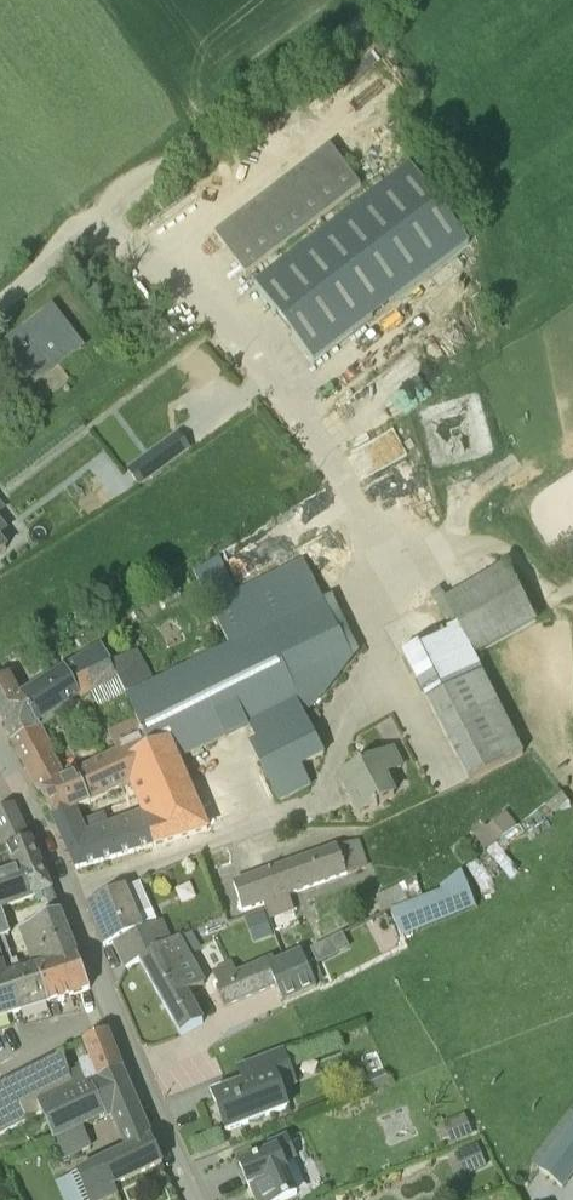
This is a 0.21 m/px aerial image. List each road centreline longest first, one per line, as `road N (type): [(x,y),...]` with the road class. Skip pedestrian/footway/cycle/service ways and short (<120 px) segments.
road 1 (residential): [(197,1199),(49,845),(0,752)]
road 2 (track): [(118,214),(388,0)]
road 3 (unclassified): [(0,308),(118,214)]

